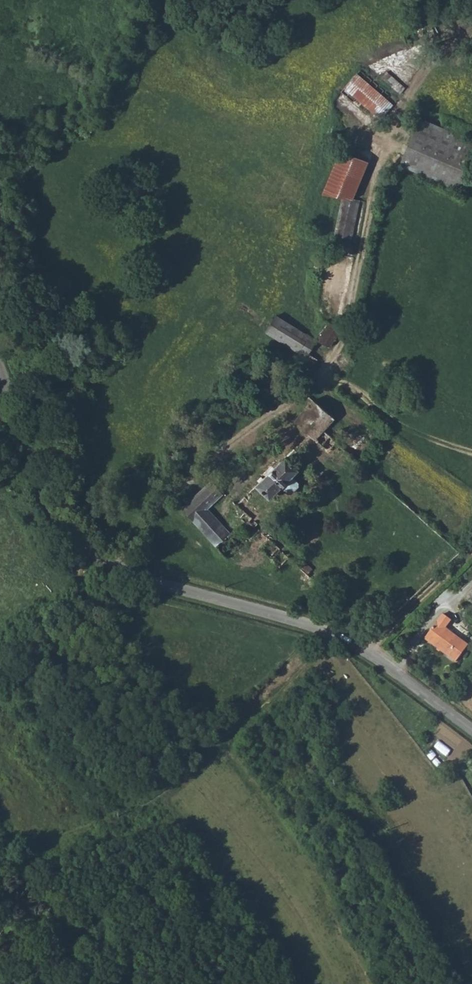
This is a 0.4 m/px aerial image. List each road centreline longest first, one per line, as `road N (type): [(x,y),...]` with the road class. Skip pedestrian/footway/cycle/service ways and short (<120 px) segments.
road 1 (tertiary): [(0,370),(55,508),(93,555),(353,643),(471,729)]
road 2 (track): [(122,570),(151,511),(308,390),(343,341),(376,148)]

